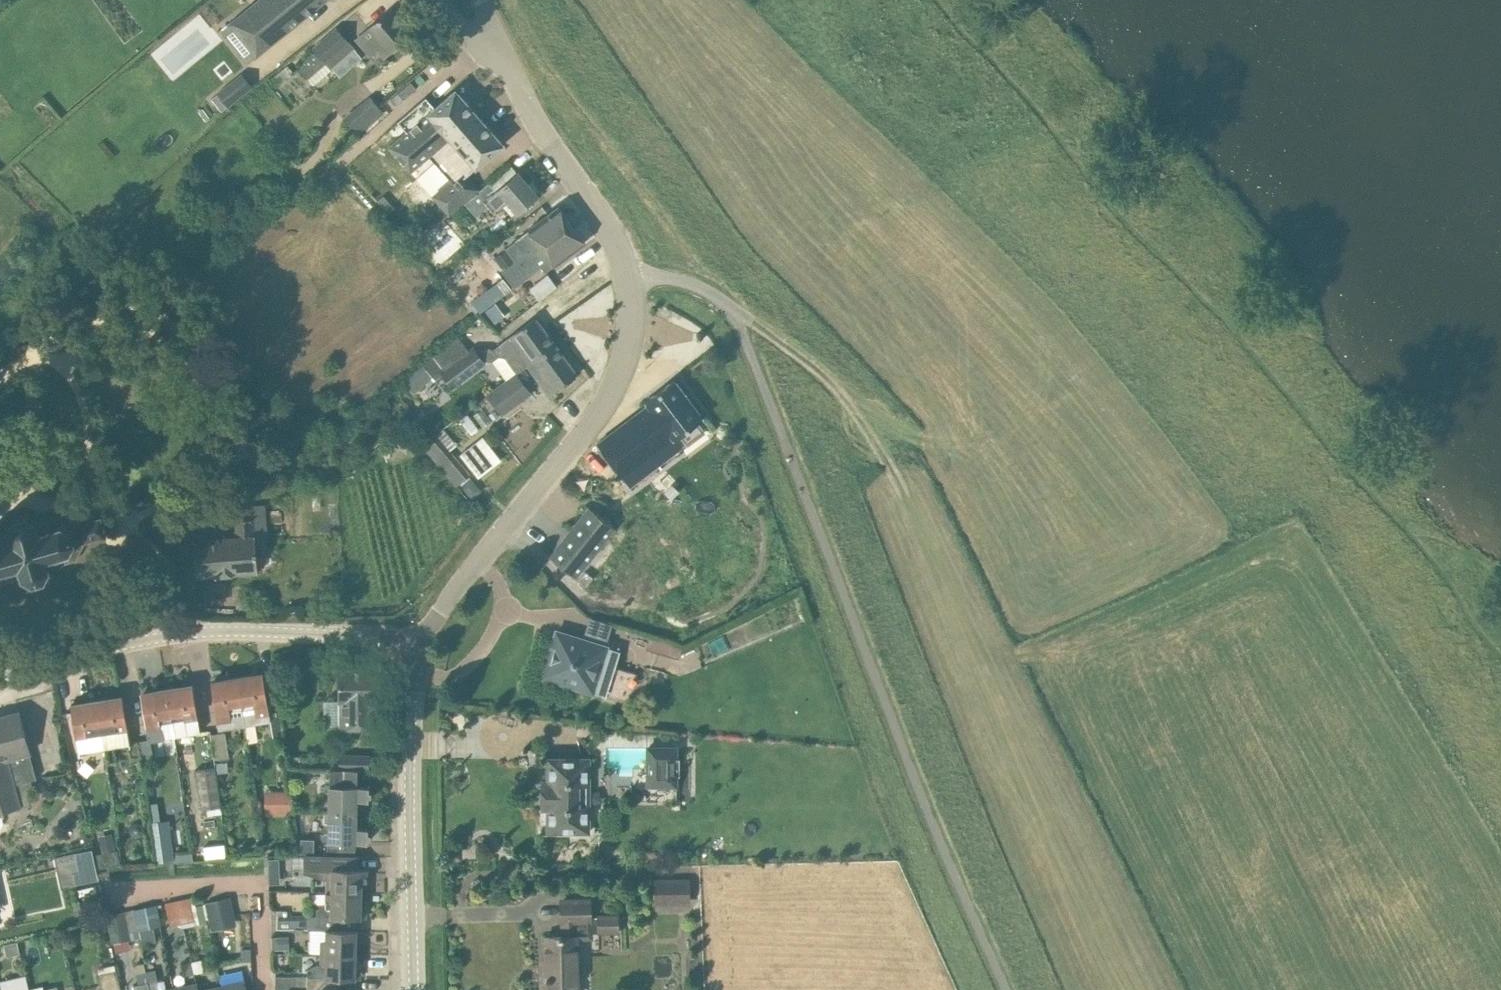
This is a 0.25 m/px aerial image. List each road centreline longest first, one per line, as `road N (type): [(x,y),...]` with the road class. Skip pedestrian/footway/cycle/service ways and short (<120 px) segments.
road 1 (unclassified): [(416,641),(618,394),(637,325),(631,274)]
road 2 (tertiary): [(416,641),(199,631),(0,675)]
road 3 (tertiary): [(417,989),(416,641)]
road 4 (unclassified): [(631,274),(507,68),(441,0)]
road 5 (residential): [(260,989),(255,885),(107,896)]
road 6 (track): [(734,318),(836,388),(890,467)]

